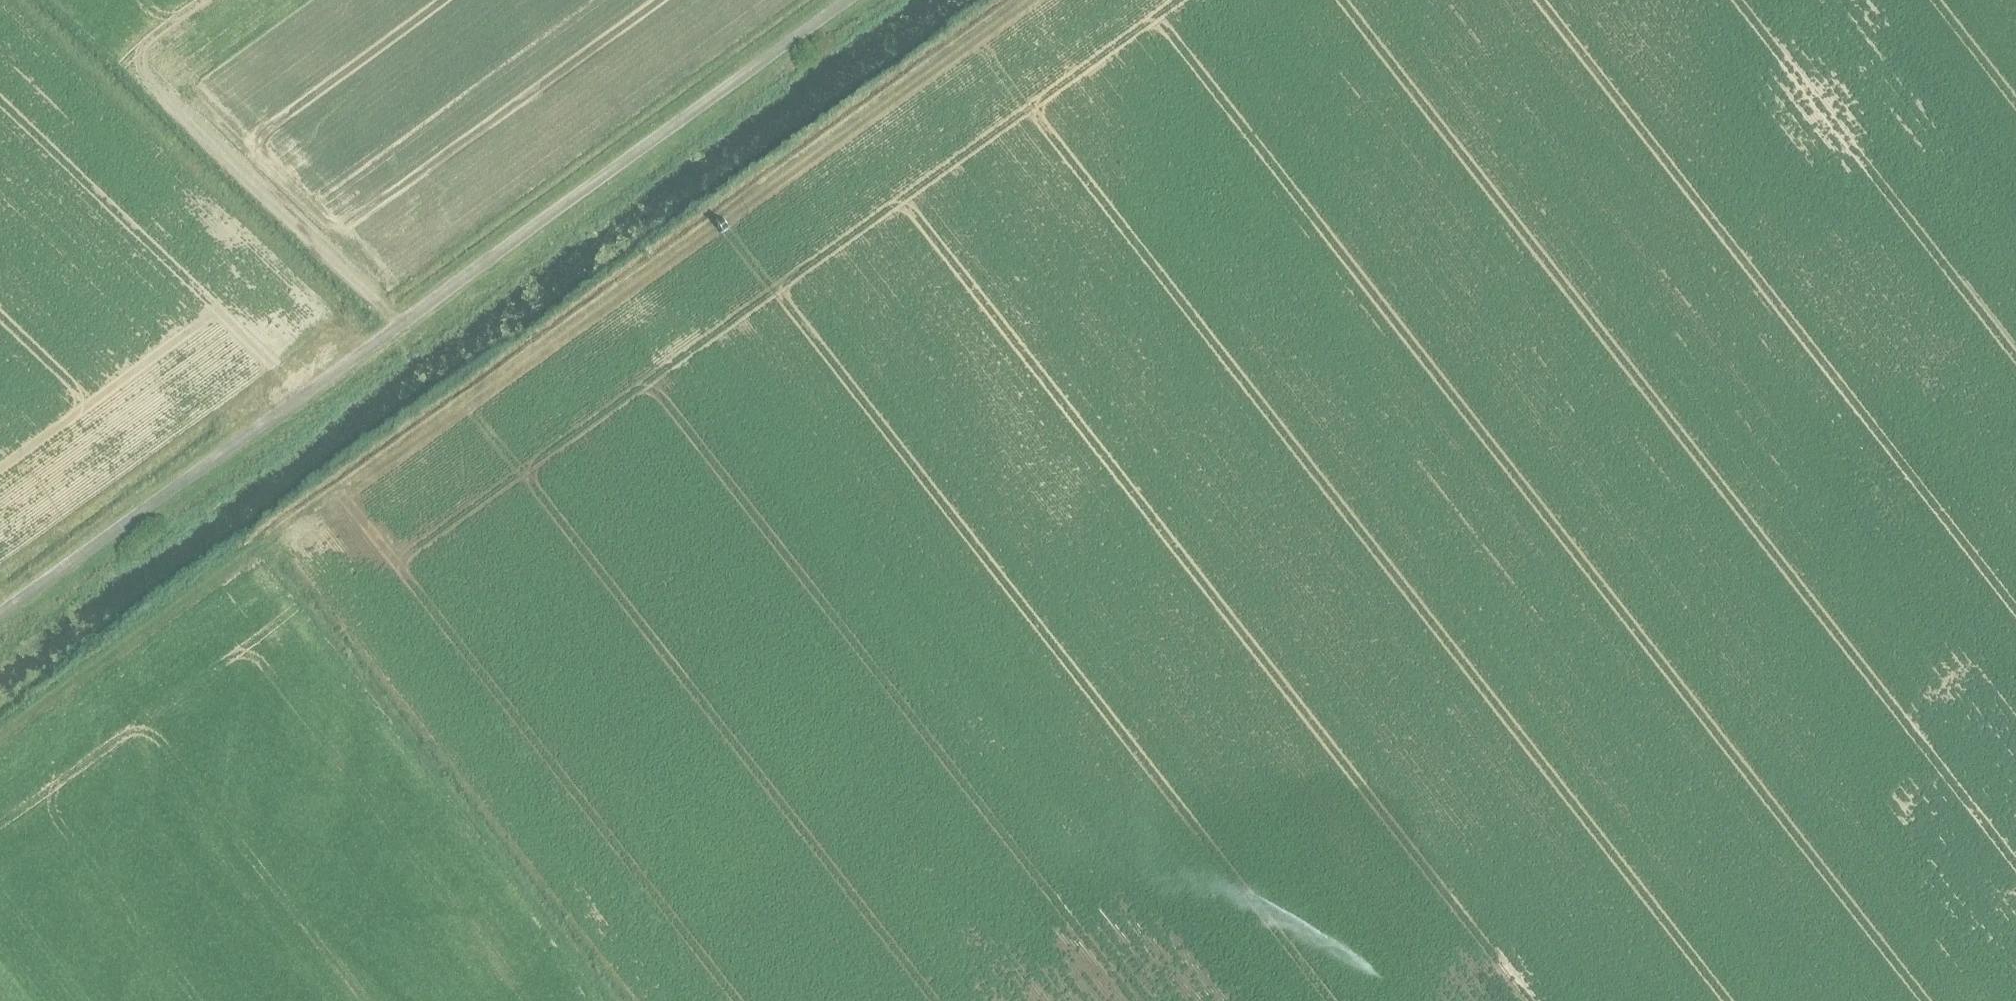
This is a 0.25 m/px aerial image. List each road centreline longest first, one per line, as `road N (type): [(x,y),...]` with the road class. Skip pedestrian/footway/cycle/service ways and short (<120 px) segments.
road 1 (track): [(845,0),(0,611)]

